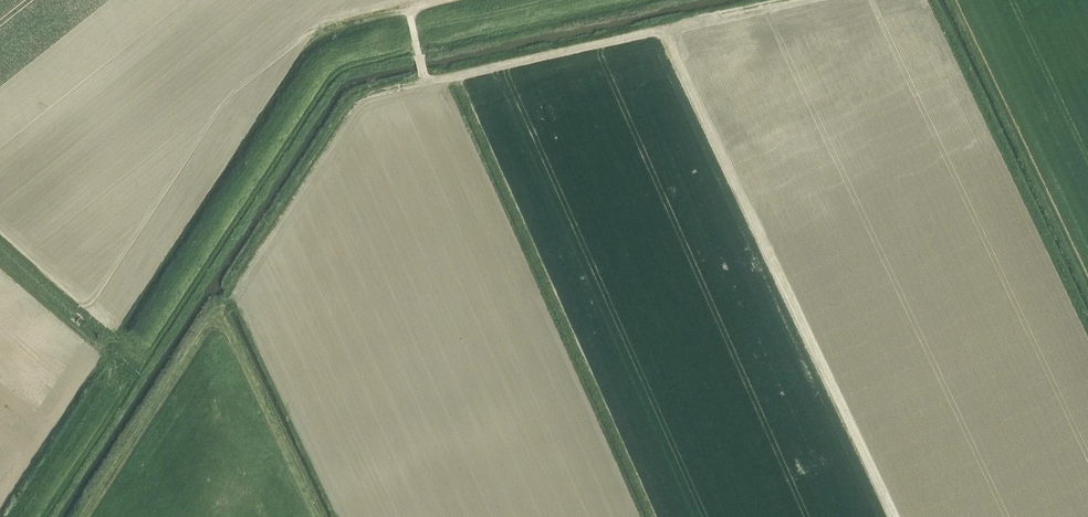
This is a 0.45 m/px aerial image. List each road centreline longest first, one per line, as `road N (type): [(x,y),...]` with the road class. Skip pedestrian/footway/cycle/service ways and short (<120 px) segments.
road 1 (track): [(895,516),(663,28),(431,80),(410,15),(440,0)]
road 2 (track): [(85,516),(216,323),(234,334),(320,516)]
road 3 (track): [(791,0),(663,28)]

